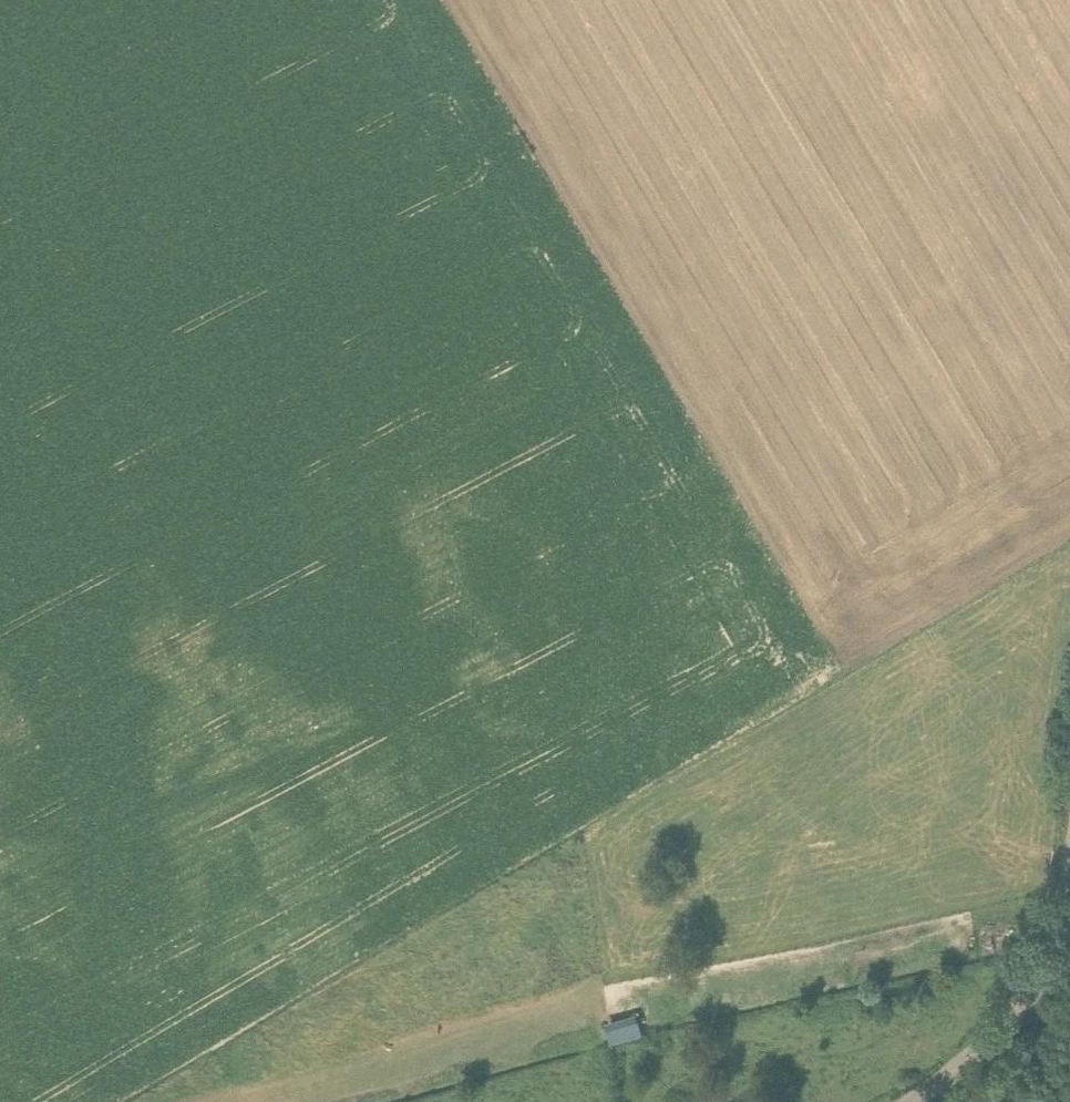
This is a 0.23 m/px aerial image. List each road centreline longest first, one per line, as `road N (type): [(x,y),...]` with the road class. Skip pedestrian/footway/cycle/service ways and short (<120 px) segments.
road 1 (unclassified): [(912,1101),(986,1044),(1027,998),(1056,941),(1069,879)]

